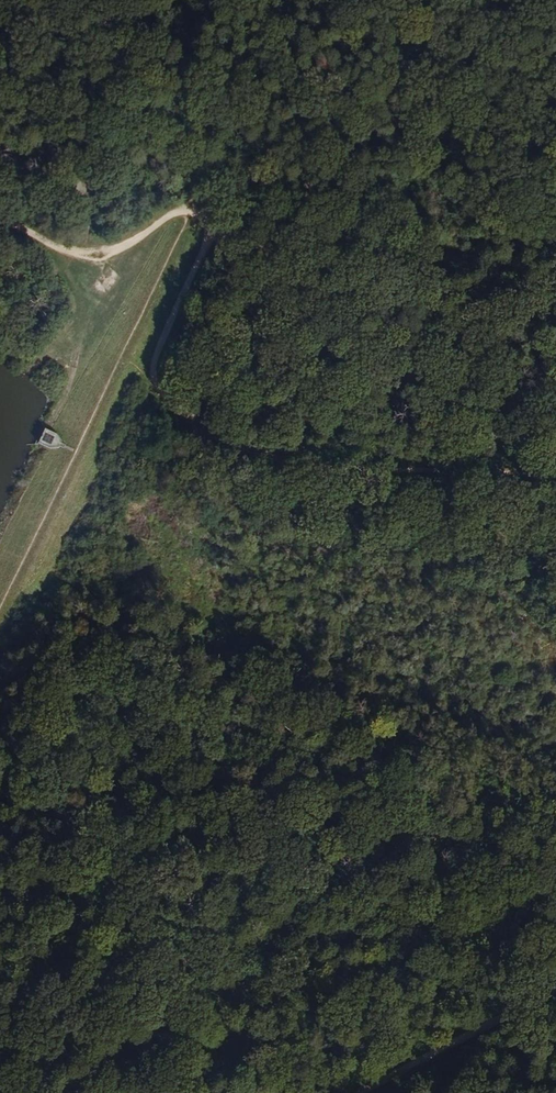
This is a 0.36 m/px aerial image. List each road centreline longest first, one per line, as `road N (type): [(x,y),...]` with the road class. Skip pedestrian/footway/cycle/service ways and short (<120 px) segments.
road 1 (track): [(0,226),(93,255),(125,248),(168,214),(193,212),(205,223),(201,251),(153,350),(151,386),(164,409),(220,441),(271,460),(415,481),(555,487)]
road 2 (track): [(353,1092),(555,982)]

